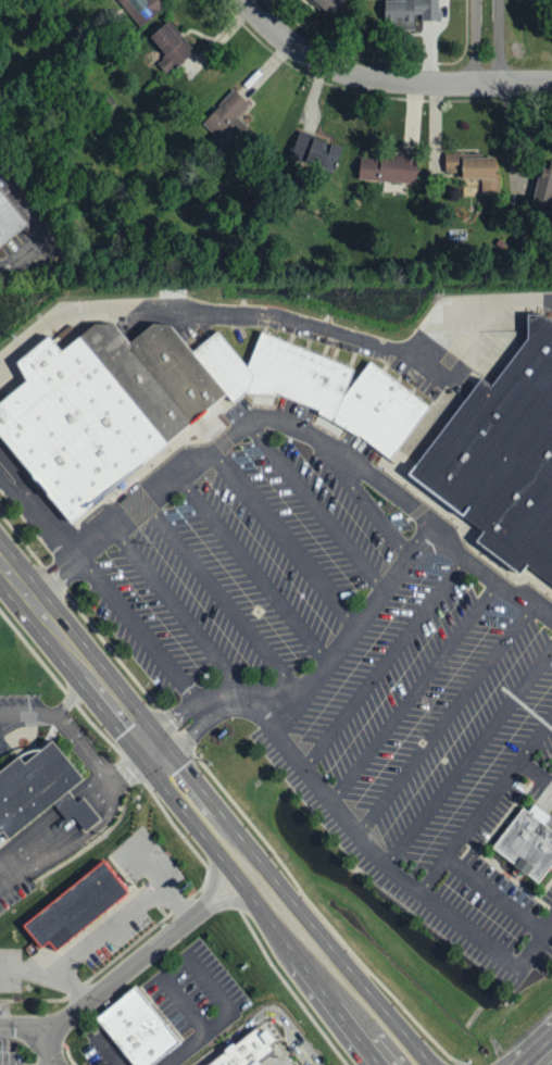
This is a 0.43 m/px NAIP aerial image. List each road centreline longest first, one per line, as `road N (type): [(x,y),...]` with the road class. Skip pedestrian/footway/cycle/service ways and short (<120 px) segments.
road 1 (primary): [(409,1064),(32,598)]
road 2 (residential): [(551,85),(355,76),(306,54),(248,0)]

